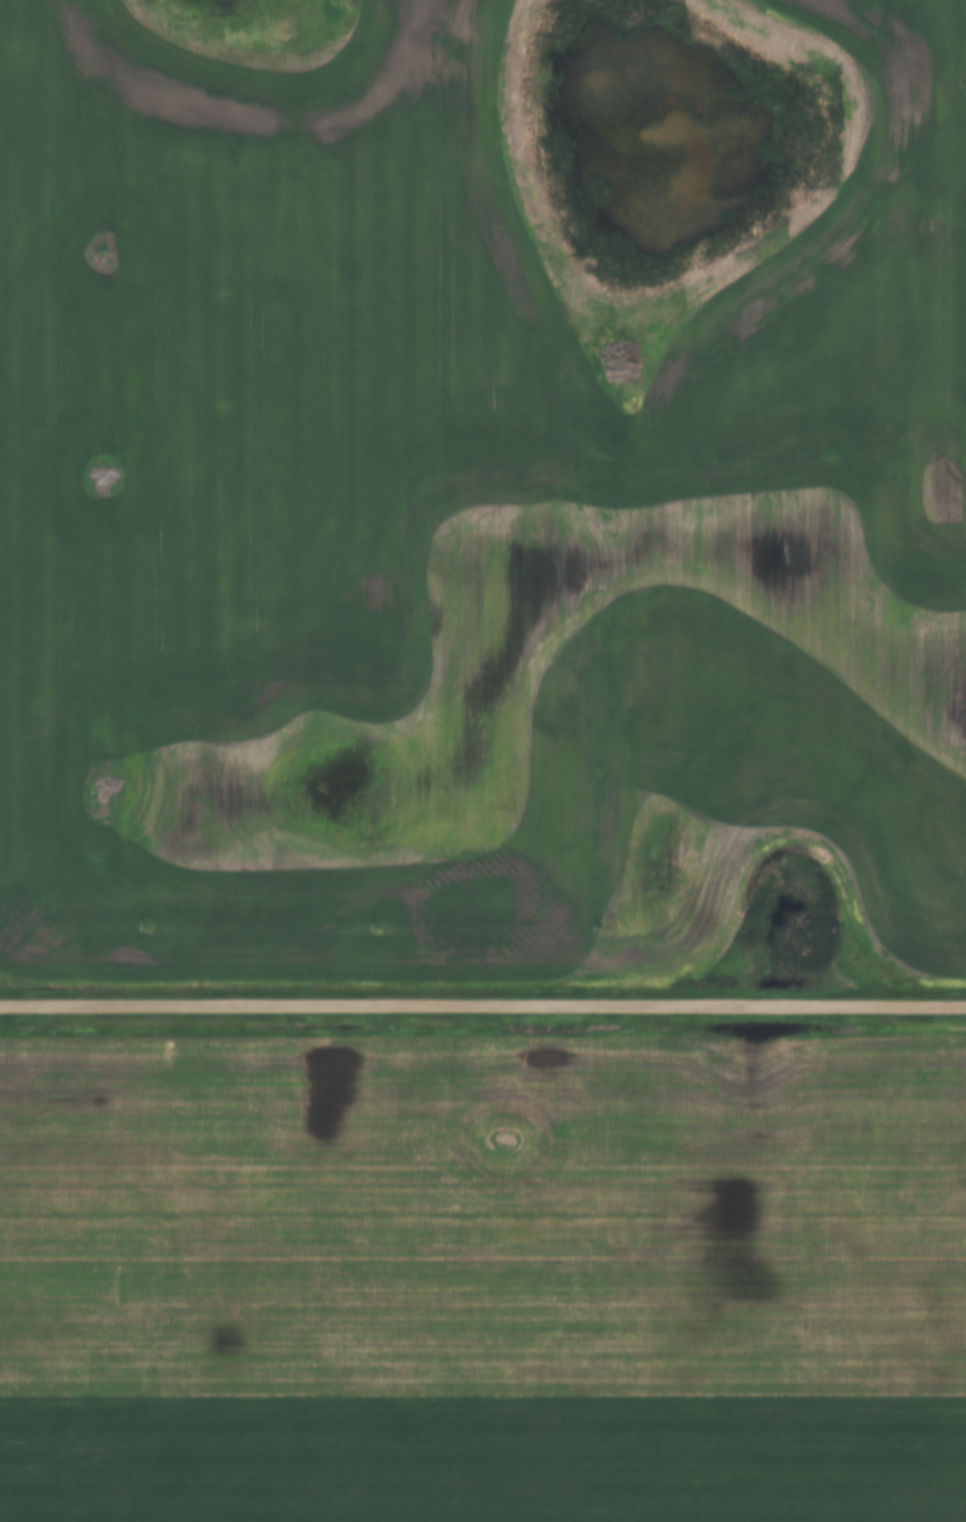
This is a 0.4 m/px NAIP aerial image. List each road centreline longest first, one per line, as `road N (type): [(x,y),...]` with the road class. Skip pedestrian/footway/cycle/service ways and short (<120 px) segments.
road 1 (residential): [(965,1004),(0,1001)]

